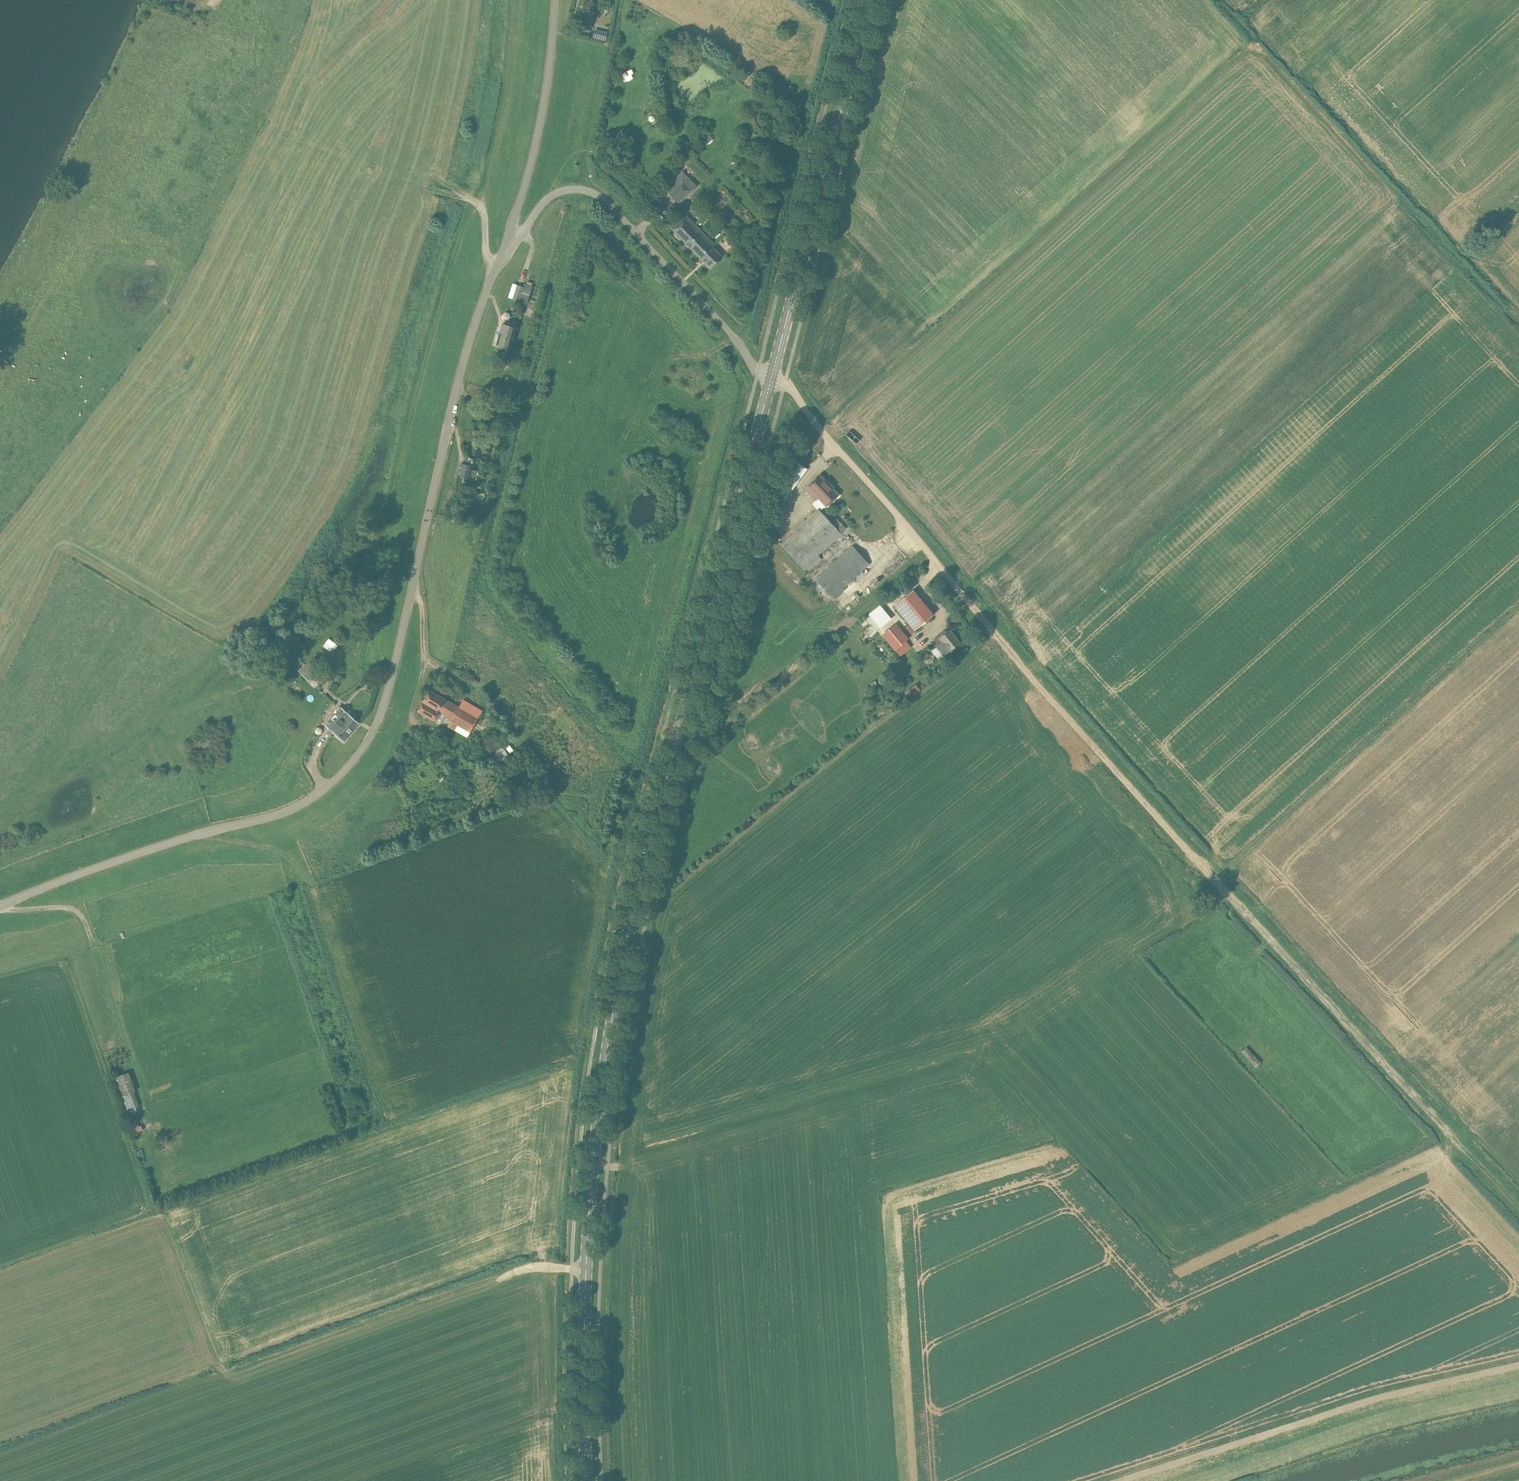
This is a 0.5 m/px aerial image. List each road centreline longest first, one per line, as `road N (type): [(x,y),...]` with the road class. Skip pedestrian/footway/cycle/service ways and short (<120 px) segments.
road 1 (secondary): [(588,1480),(585,1297),(603,1074),(632,910),(772,376)]
road 2 (unclassified): [(0,906),(98,866),(290,810),(324,789),(362,749),(392,676),(458,385),(504,249)]
road 3 (track): [(1518,1208),(993,625)]
road 4 (secondary): [(772,376),(870,0)]
road 5 (unclassified): [(772,376),(596,194),(554,194),(504,249)]
road 6 (unclassified): [(993,625),(792,390),(772,376)]
road 7 (unclassified): [(504,249),(542,114),(555,0)]
road 8 (track): [(202,833),(275,848),(310,887)]

